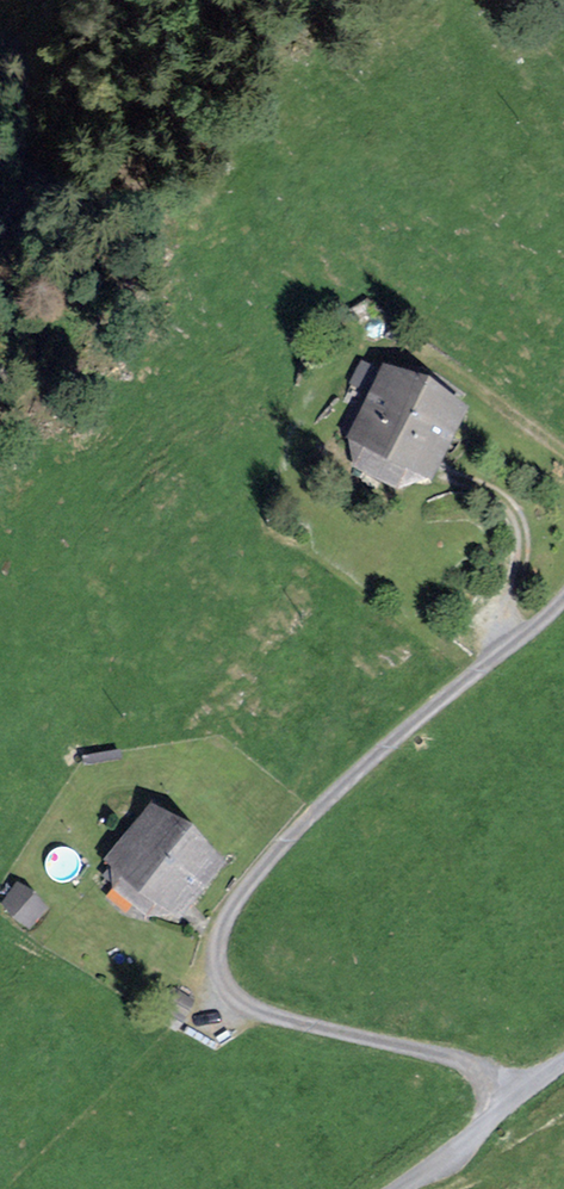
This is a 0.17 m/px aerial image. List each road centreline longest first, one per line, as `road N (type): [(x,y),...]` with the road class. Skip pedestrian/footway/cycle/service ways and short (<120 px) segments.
road 1 (track): [(563,600),(318,810),(237,897),(216,944),(226,986),(242,1001),(489,1068),(518,1099)]
road 2 (track): [(447,475),(484,482),(513,503),(524,531),(508,598),(512,642)]
road 3 (unclassified): [(397,1188),(563,1063)]
road 4 (track): [(563,455),(446,366),(389,346)]

